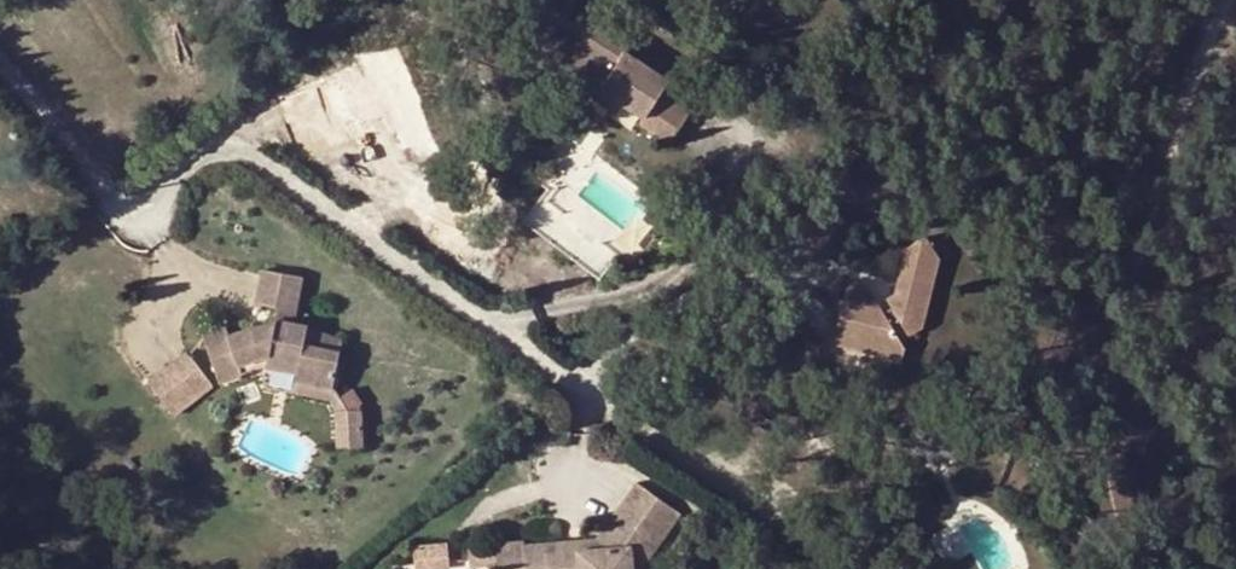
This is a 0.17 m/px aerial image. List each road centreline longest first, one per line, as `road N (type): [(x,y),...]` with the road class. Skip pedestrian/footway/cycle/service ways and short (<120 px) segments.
road 1 (residential): [(0,73),(131,230),(162,187),(200,154),(231,147),(833,568)]
road 2 (track): [(1223,0),(1152,163),(1235,231)]

